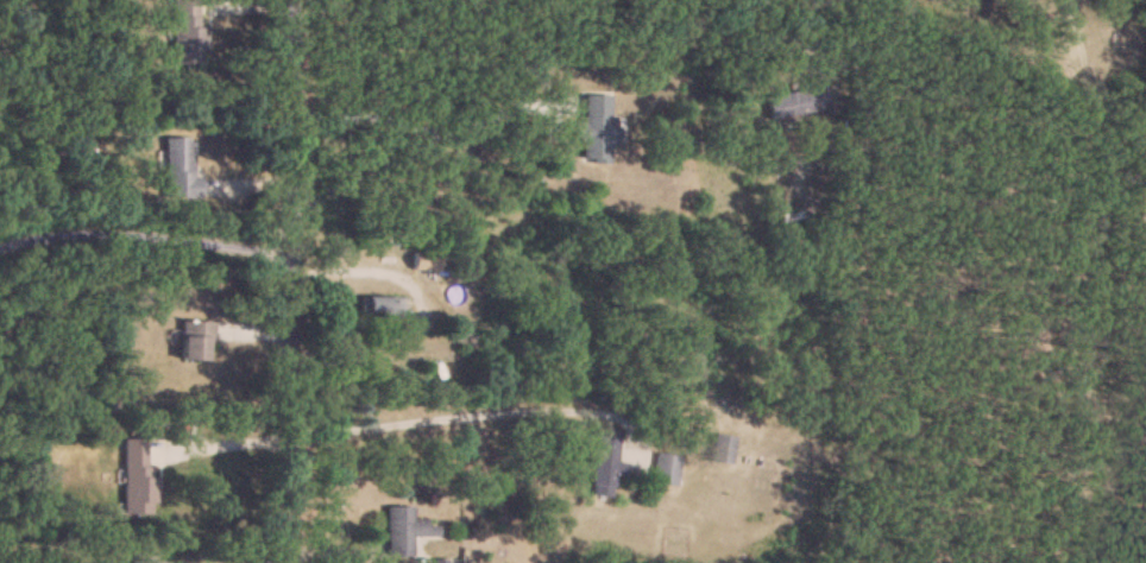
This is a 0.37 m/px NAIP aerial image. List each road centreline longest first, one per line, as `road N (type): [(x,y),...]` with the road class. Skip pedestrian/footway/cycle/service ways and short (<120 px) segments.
road 1 (residential): [(283,562),(283,0)]

